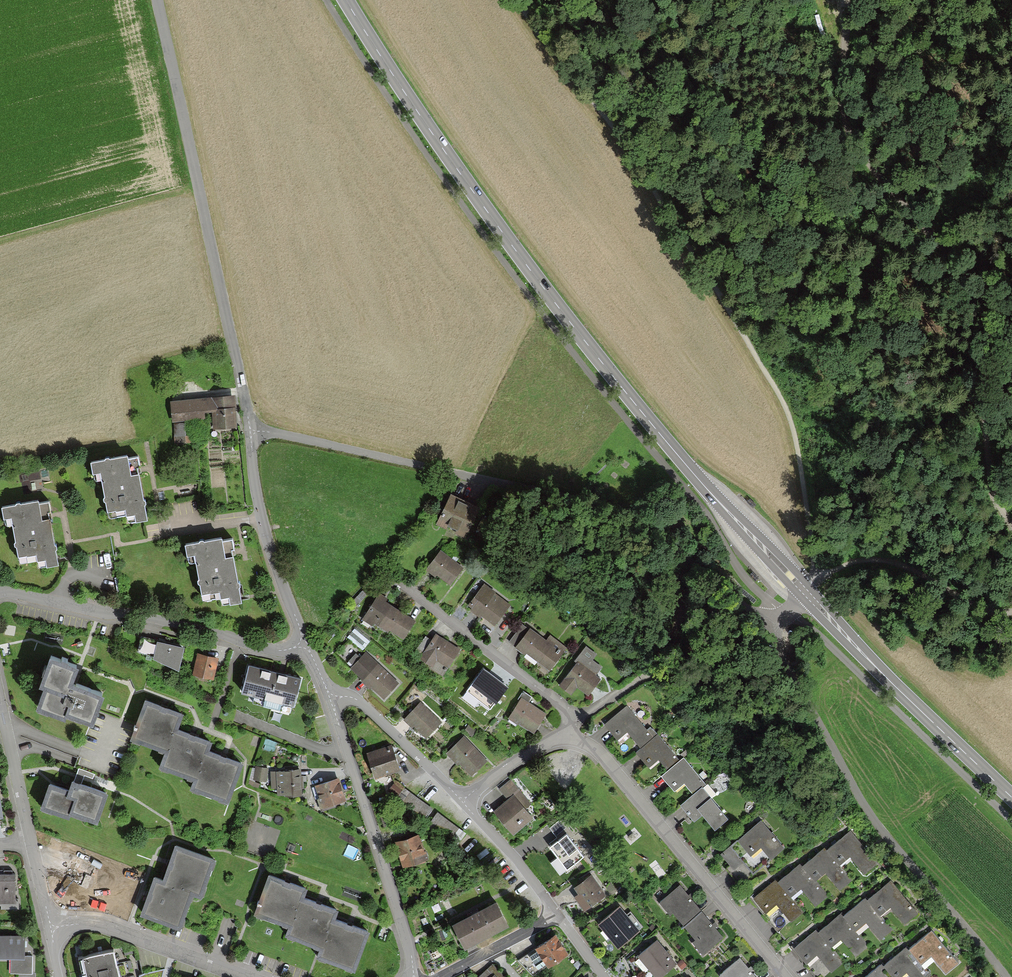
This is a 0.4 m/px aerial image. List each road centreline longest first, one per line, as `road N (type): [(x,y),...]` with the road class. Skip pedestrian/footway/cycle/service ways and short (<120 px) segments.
road 1 (track): [(330,0),(477,223),(692,495),(745,581),(1011,818)]
road 2 (secondary): [(348,0),(596,354),(807,594)]
road 3 (track): [(521,0),(620,131),(753,353),(804,467),(820,573)]
road 4 (residential): [(250,431),(519,487),(683,549),(770,623)]
road 5 (residential): [(250,431),(158,0)]
road 6 (residential): [(770,623),(871,817),(1006,976)]
road 7 (track): [(846,0),(844,116),(861,158),(1011,326)]
road 8 (residential): [(784,976),(607,761),(570,735)]
road 9 (residential): [(0,592),(273,651),(306,643)]
road 10 (residential): [(415,976),(331,700)]
road 11 (secondary): [(807,594),(1011,797)]
road 12 (residential): [(570,735),(558,701),(401,583)]
road 13 (residential): [(306,643),(259,509),(250,431)]
road 14 (track): [(1011,526),(997,501),(989,422),(988,335),(999,313)]
road 15 (residential): [(50,928),(103,925),(253,976)]
road 16 (track): [(199,188),(0,243)]
road 17 (track): [(820,573),(897,561),(967,604),(1011,614)]
road 18 (residential): [(331,700),(352,697),(369,707),(462,800)]
road 19 (residential): [(462,800),(556,914)]
road 20 (residential): [(30,843),(0,701)]
road 21 (residential): [(556,914),(439,976)]
road 22 (residential): [(462,800),(570,735)]

